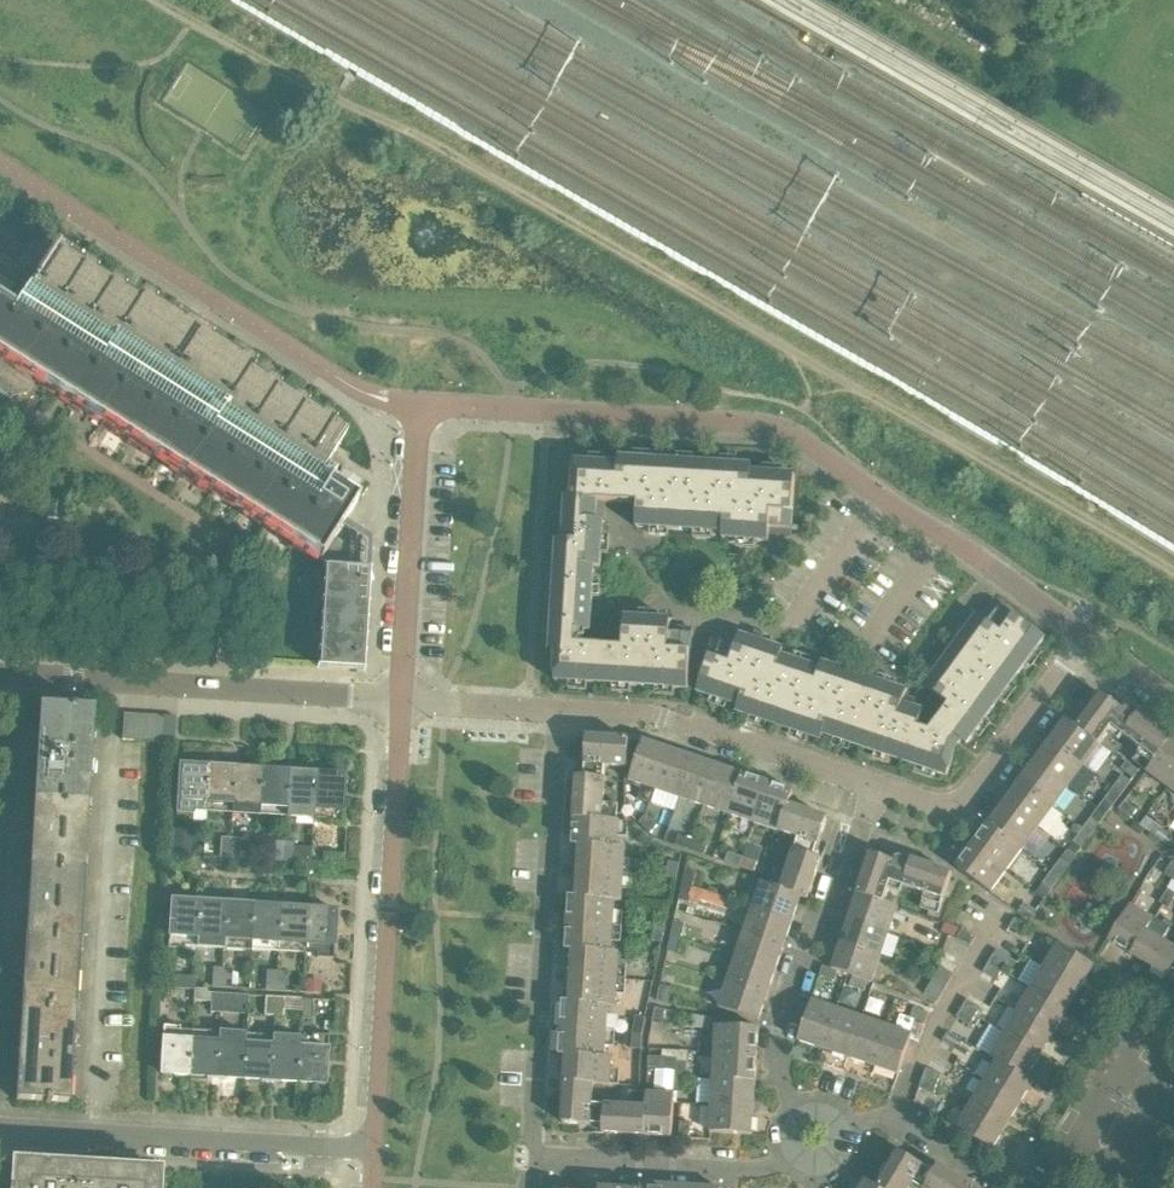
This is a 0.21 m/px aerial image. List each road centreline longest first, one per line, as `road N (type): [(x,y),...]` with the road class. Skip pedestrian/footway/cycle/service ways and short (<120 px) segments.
road 1 (residential): [(402,699),(418,404),(768,425),(848,467),(1085,635)]
road 2 (residential): [(402,699),(375,1150)]
road 3 (residential): [(535,1158),(541,905),(554,836),(559,709)]
road 4 (residential): [(0,673),(402,699)]
road 5 (residential): [(375,1150),(0,1129)]
road 6 (residential): [(804,1118),(791,1103),(785,1031),(812,933),(833,908),(874,789)]
road 7 (residential): [(559,709),(645,713),(874,789)]
road 8 (residential): [(874,789),(928,807),(959,803),(1085,635)]
road 9 (residential): [(796,1149),(744,1172),(535,1158)]
road 10 (residential): [(1005,1187),(898,1123),(839,1140)]
road 11 (residential): [(402,699),(559,709)]

